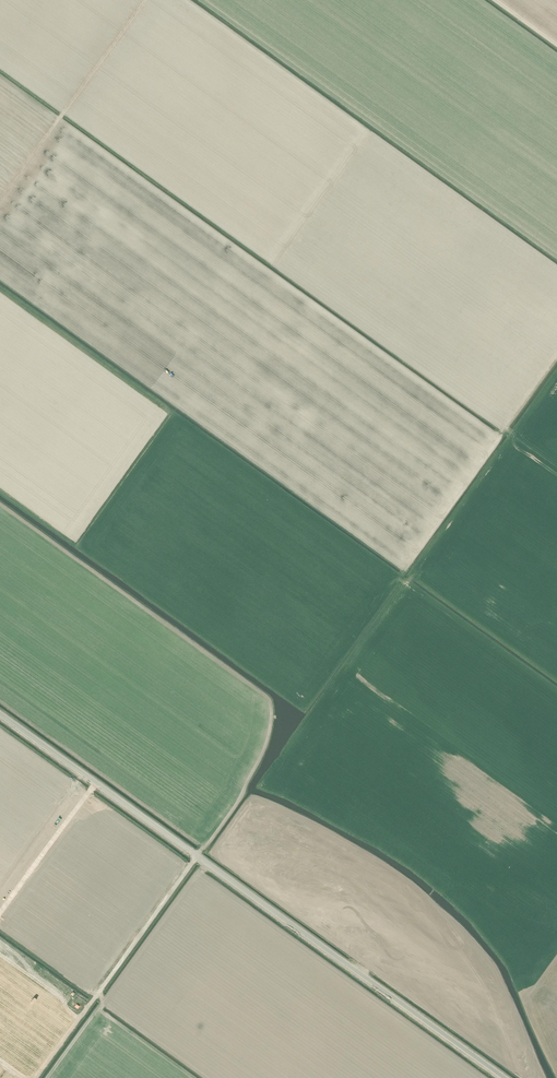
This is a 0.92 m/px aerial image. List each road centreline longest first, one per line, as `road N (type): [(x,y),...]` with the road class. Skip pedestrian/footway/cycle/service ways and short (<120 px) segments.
road 1 (tertiary): [(505,1077),(0,714)]

